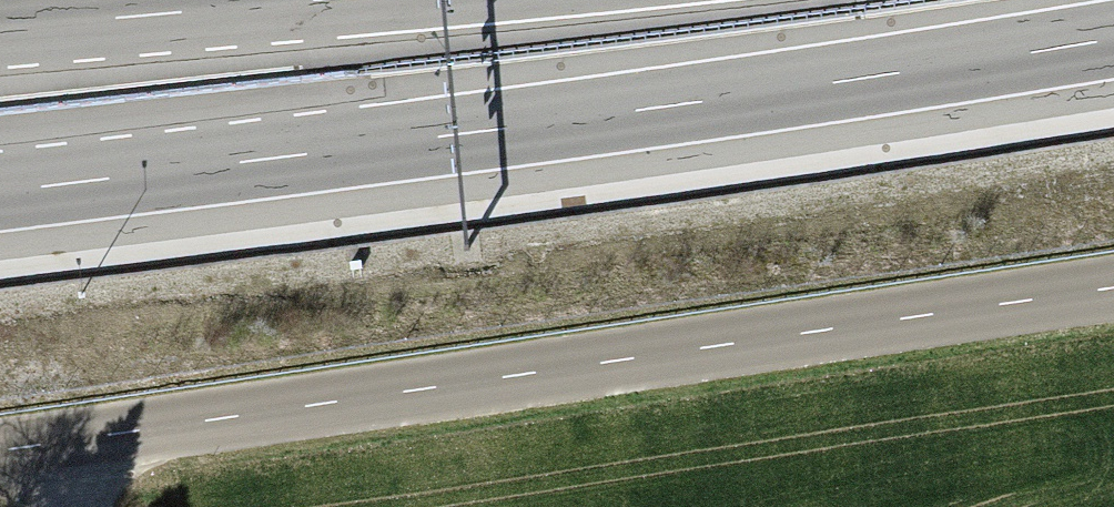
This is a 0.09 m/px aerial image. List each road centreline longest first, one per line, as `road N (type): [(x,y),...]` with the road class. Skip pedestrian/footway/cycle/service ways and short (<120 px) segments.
road 1 (unclassified): [(1113,289),(0,457)]
road 2 (motorway): [(0,192),(1113,40)]
road 3 (motorway): [(324,0),(0,30)]

